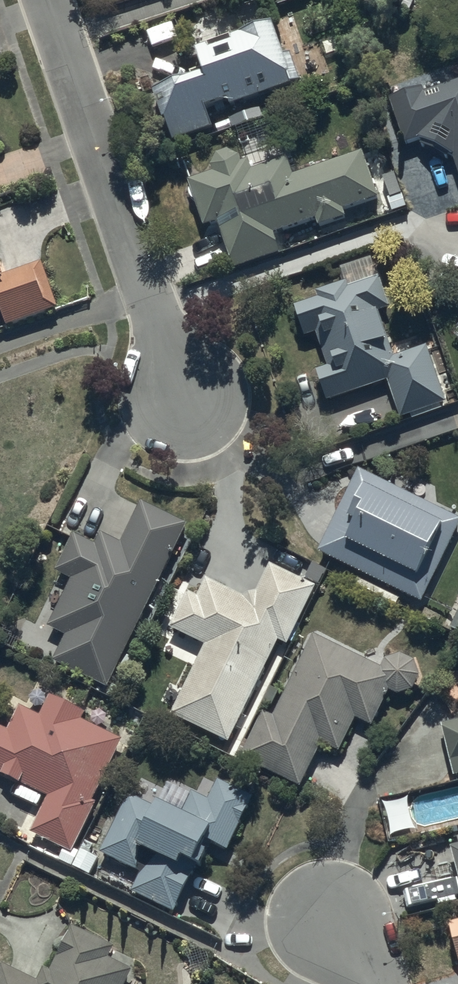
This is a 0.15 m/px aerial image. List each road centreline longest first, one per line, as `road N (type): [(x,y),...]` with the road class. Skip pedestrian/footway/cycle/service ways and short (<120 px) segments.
road 1 (residential): [(48,0),(182,393)]

